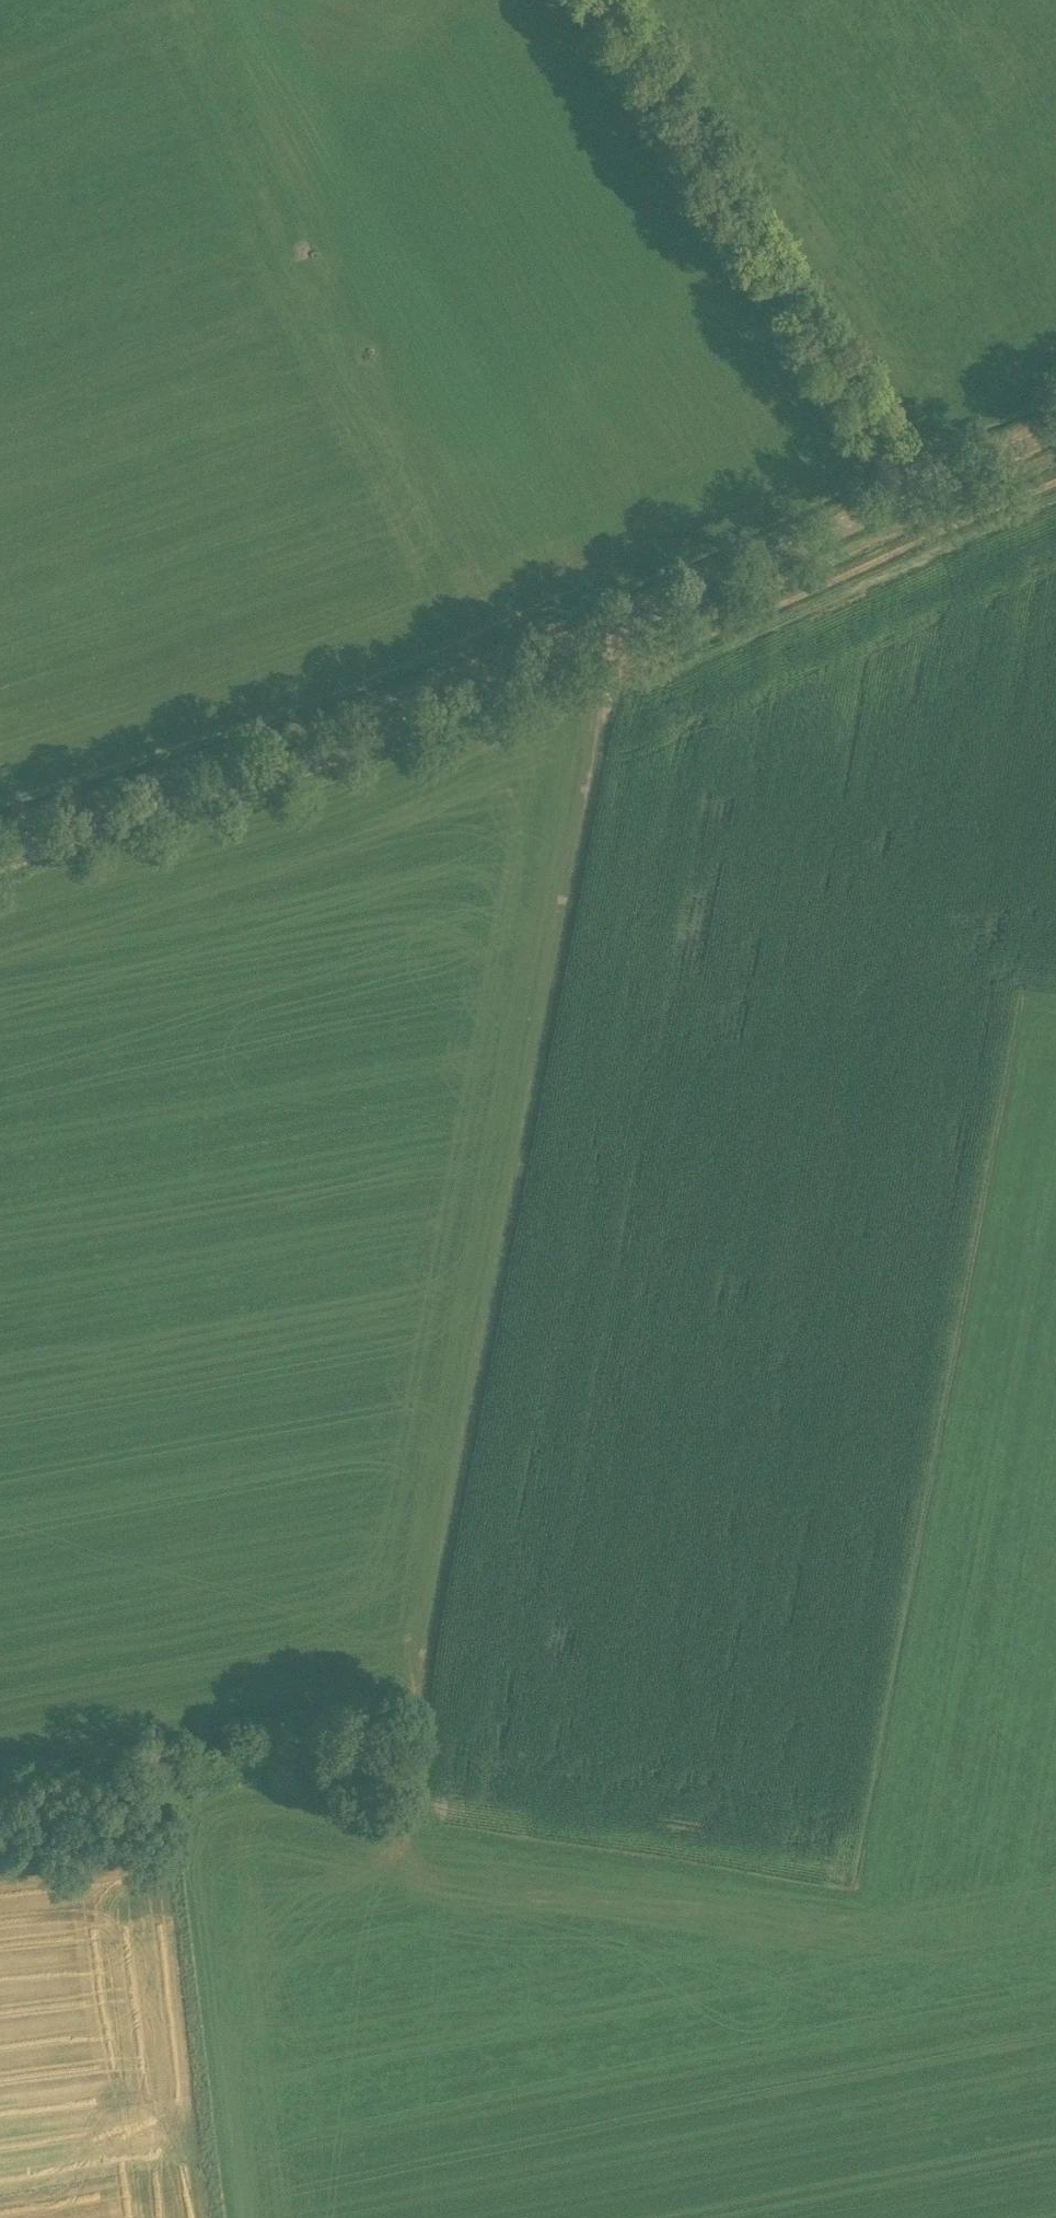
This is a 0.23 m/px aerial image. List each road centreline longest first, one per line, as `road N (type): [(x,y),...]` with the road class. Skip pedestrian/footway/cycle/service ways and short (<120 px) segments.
road 1 (tertiary): [(0,857),(362,741),(1055,444)]

